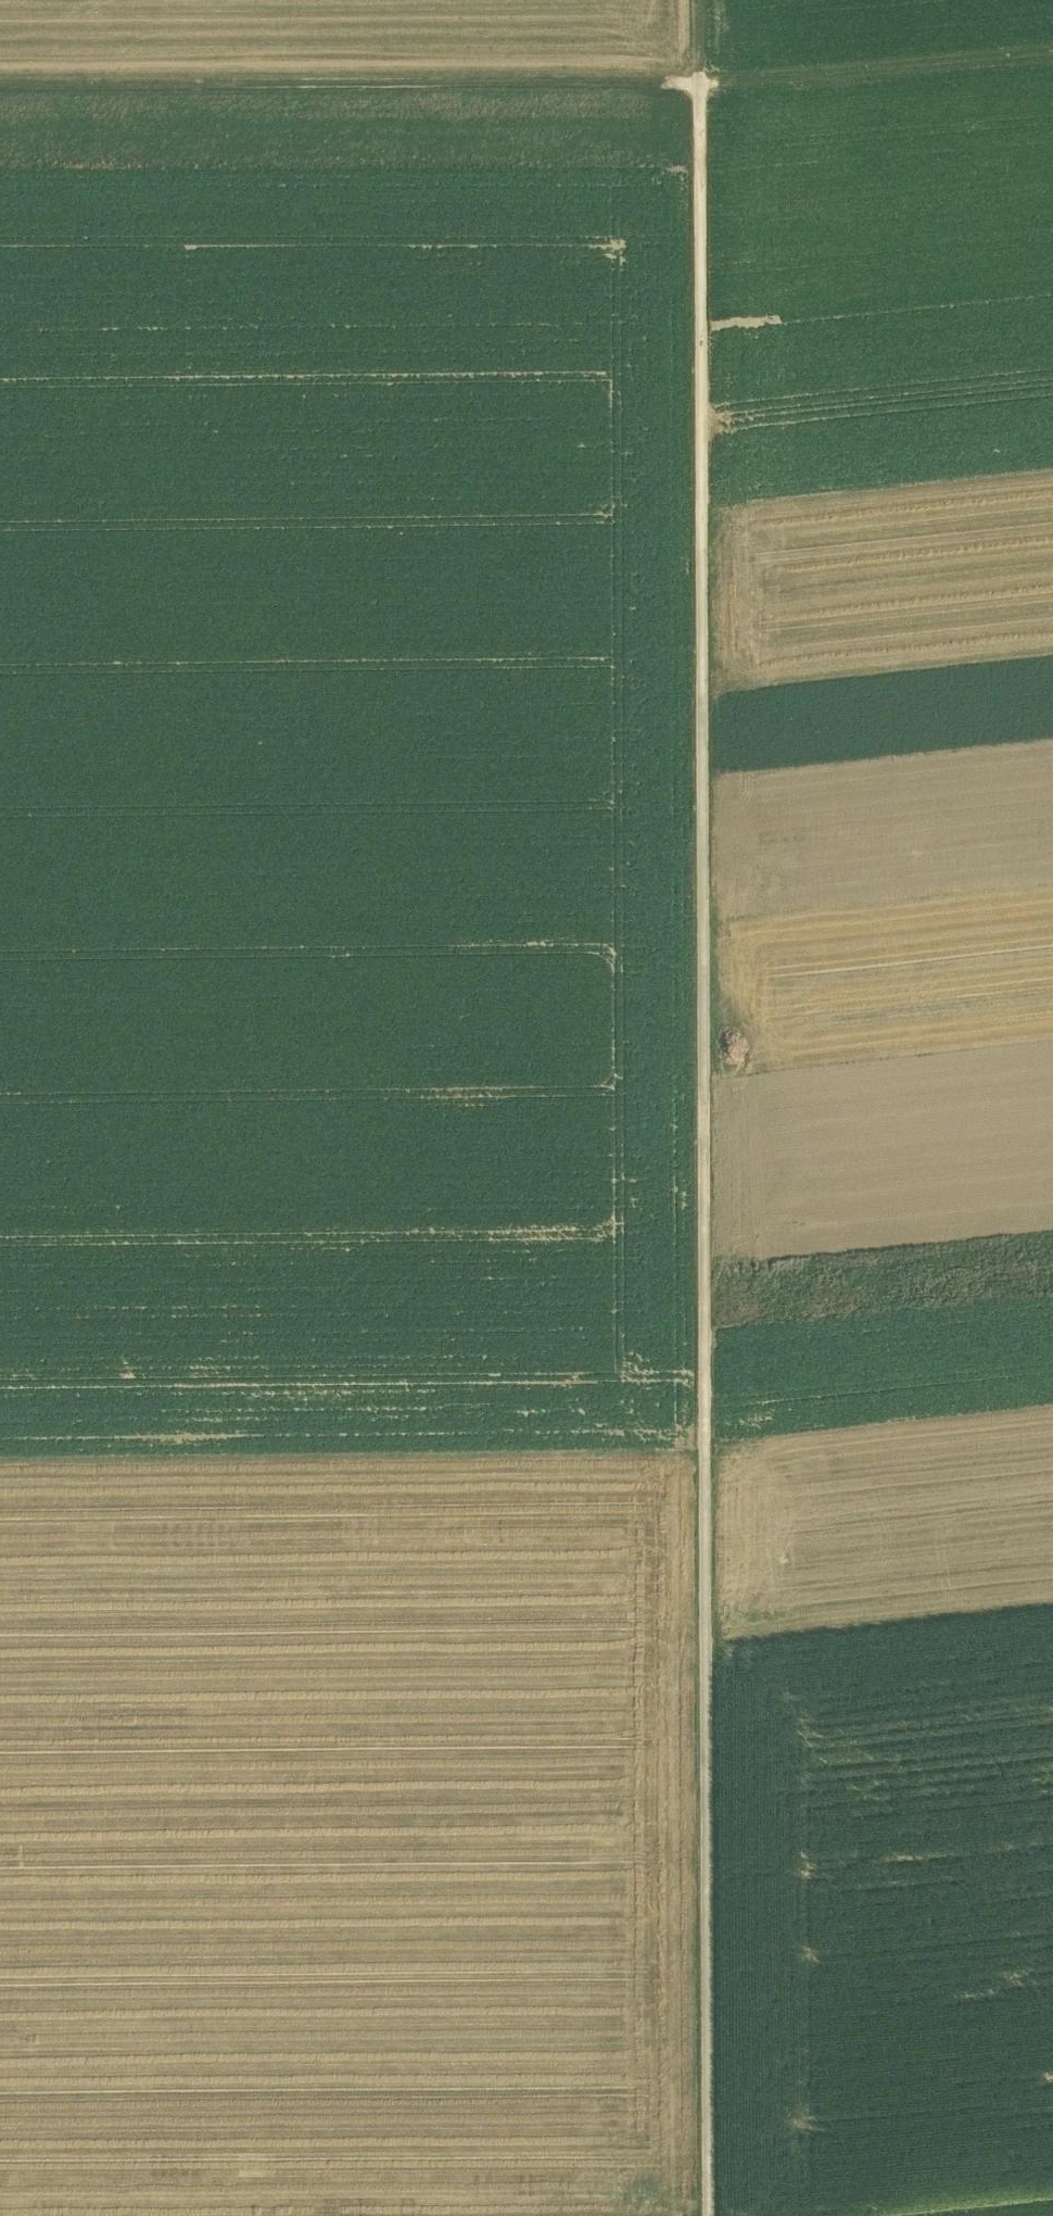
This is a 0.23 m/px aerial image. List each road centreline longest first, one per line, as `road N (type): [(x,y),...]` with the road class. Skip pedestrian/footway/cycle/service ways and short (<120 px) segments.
road 1 (track): [(1052,53),(700,83),(708,2215)]
road 2 (track): [(702,0),(700,83),(0,85)]

